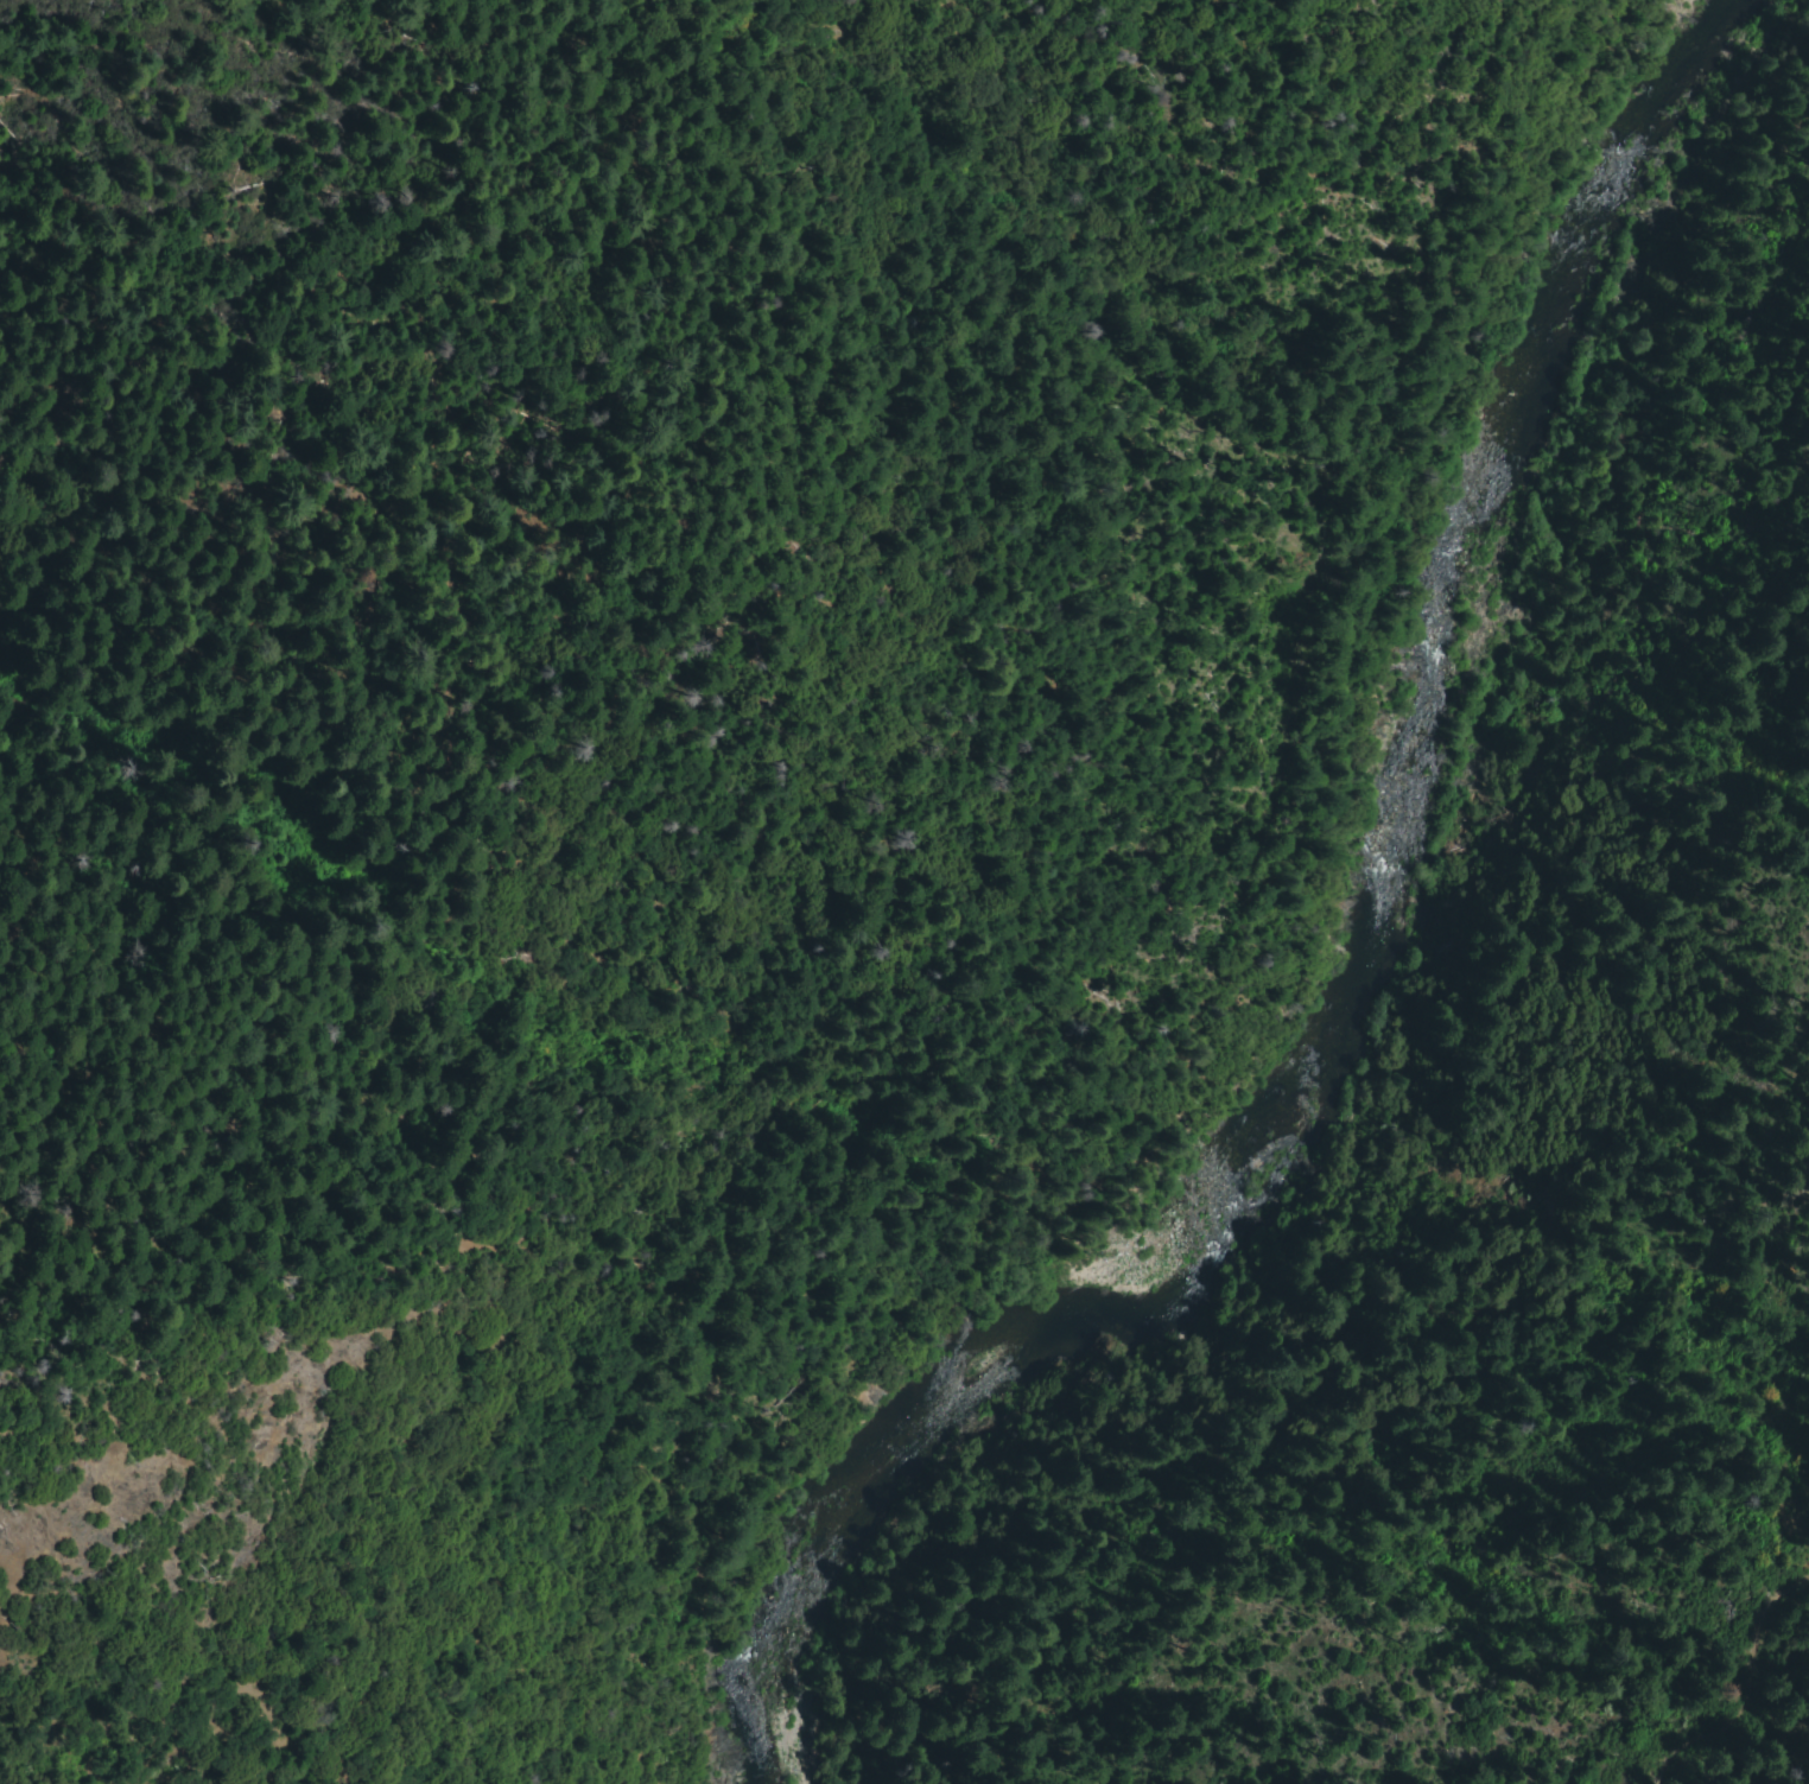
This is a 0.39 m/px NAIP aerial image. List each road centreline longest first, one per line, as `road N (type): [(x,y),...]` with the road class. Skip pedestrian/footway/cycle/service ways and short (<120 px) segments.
road 1 (track): [(1678,1783),(1756,1695),(1763,1627),(1808,1604)]

